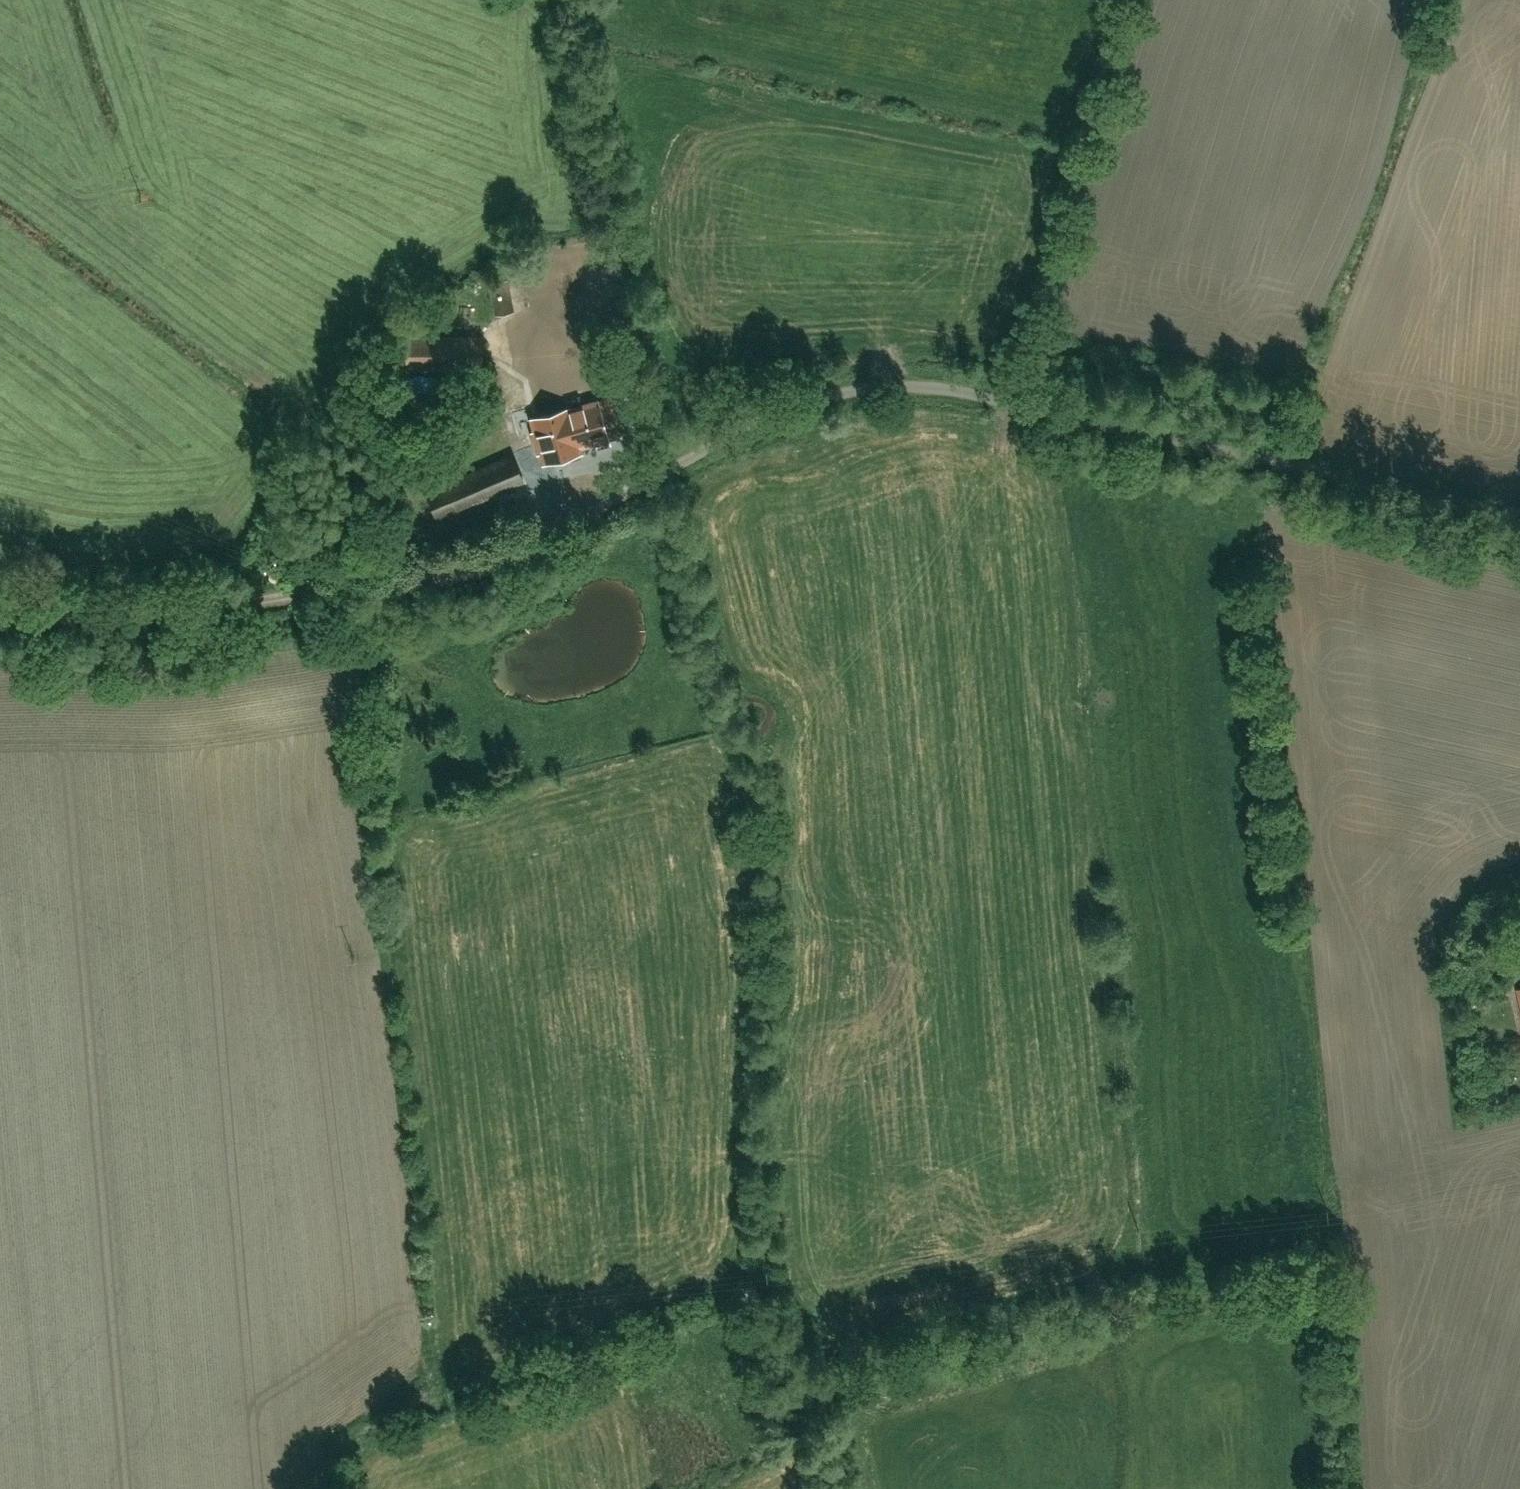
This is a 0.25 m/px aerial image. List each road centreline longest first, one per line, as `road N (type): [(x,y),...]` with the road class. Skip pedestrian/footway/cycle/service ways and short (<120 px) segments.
road 1 (residential): [(1519,508),(957,372),(806,387),(634,443),(457,552),(370,576)]
road 2 (track): [(370,576),(129,608),(0,570)]

